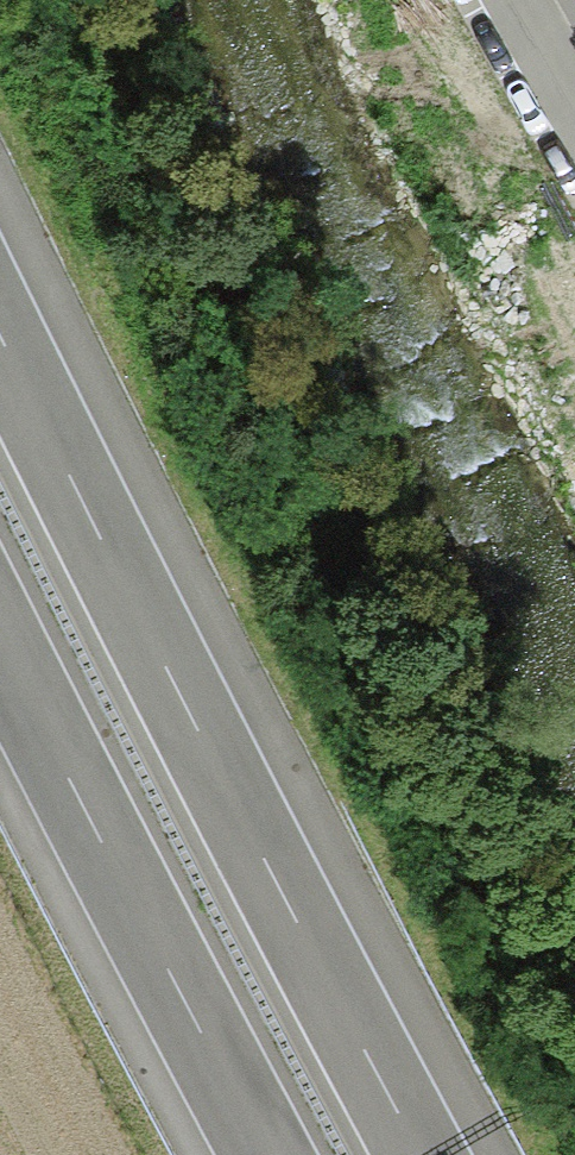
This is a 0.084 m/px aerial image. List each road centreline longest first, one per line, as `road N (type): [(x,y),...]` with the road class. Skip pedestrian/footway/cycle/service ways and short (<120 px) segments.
road 1 (motorway): [(443,1154),(354,997),(0,252)]
road 2 (motorway): [(0,625),(266,1154)]

